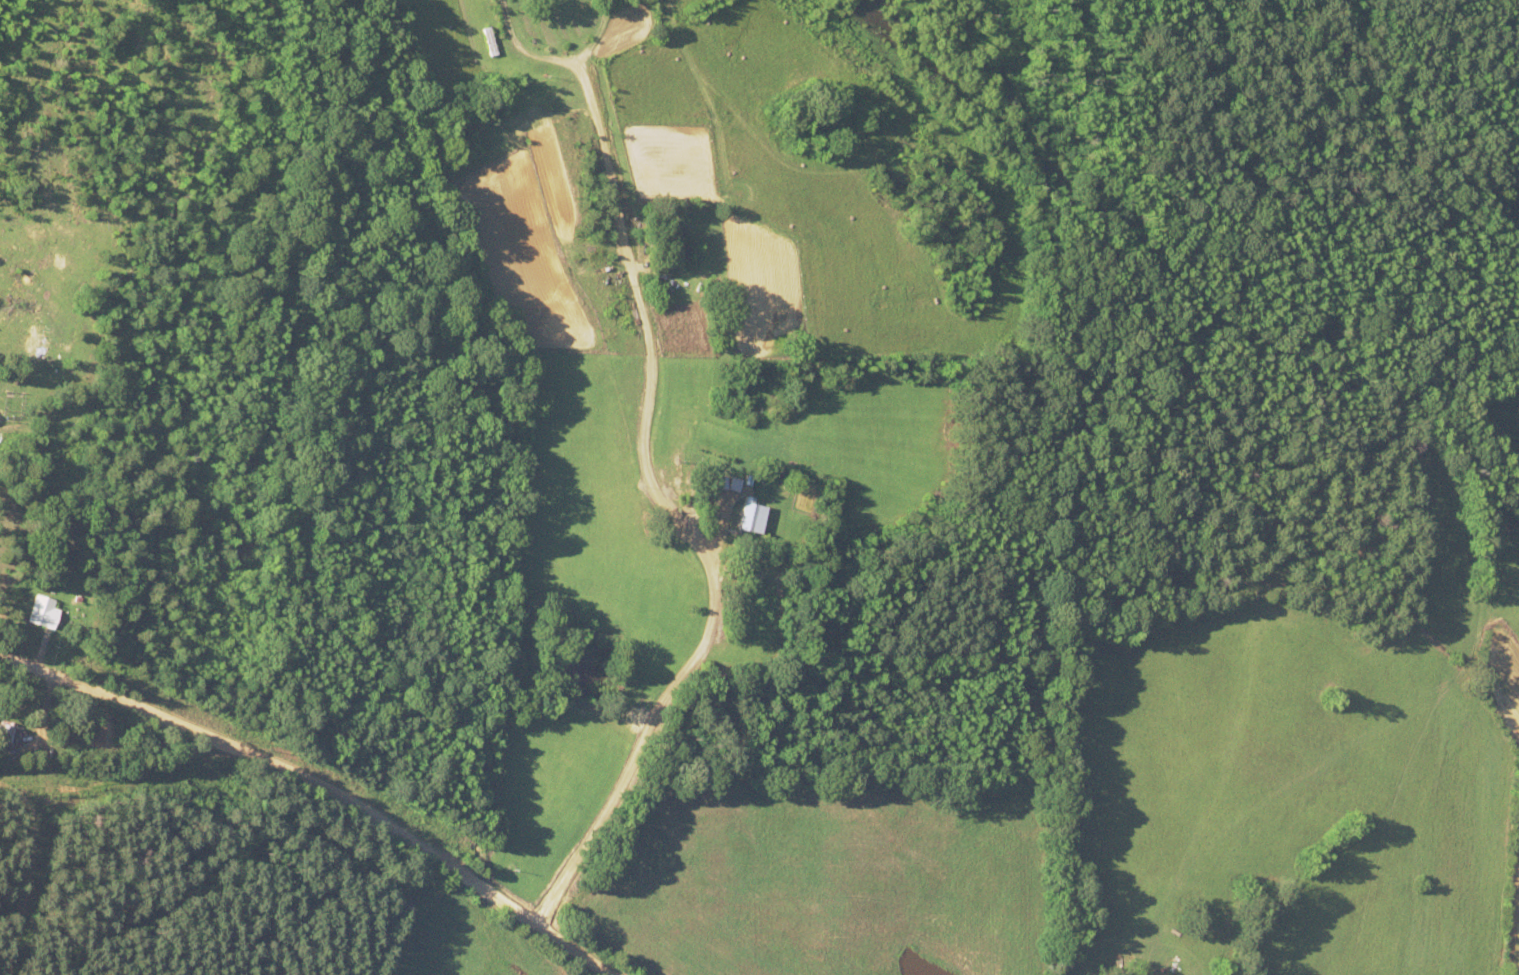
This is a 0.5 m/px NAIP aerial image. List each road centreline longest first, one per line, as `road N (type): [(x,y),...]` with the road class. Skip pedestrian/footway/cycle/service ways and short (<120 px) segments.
road 1 (residential): [(526,926),(774,650),(774,563),(693,441),(698,268),(657,126)]
road 2 (residential): [(603,974),(326,788),(0,658)]

